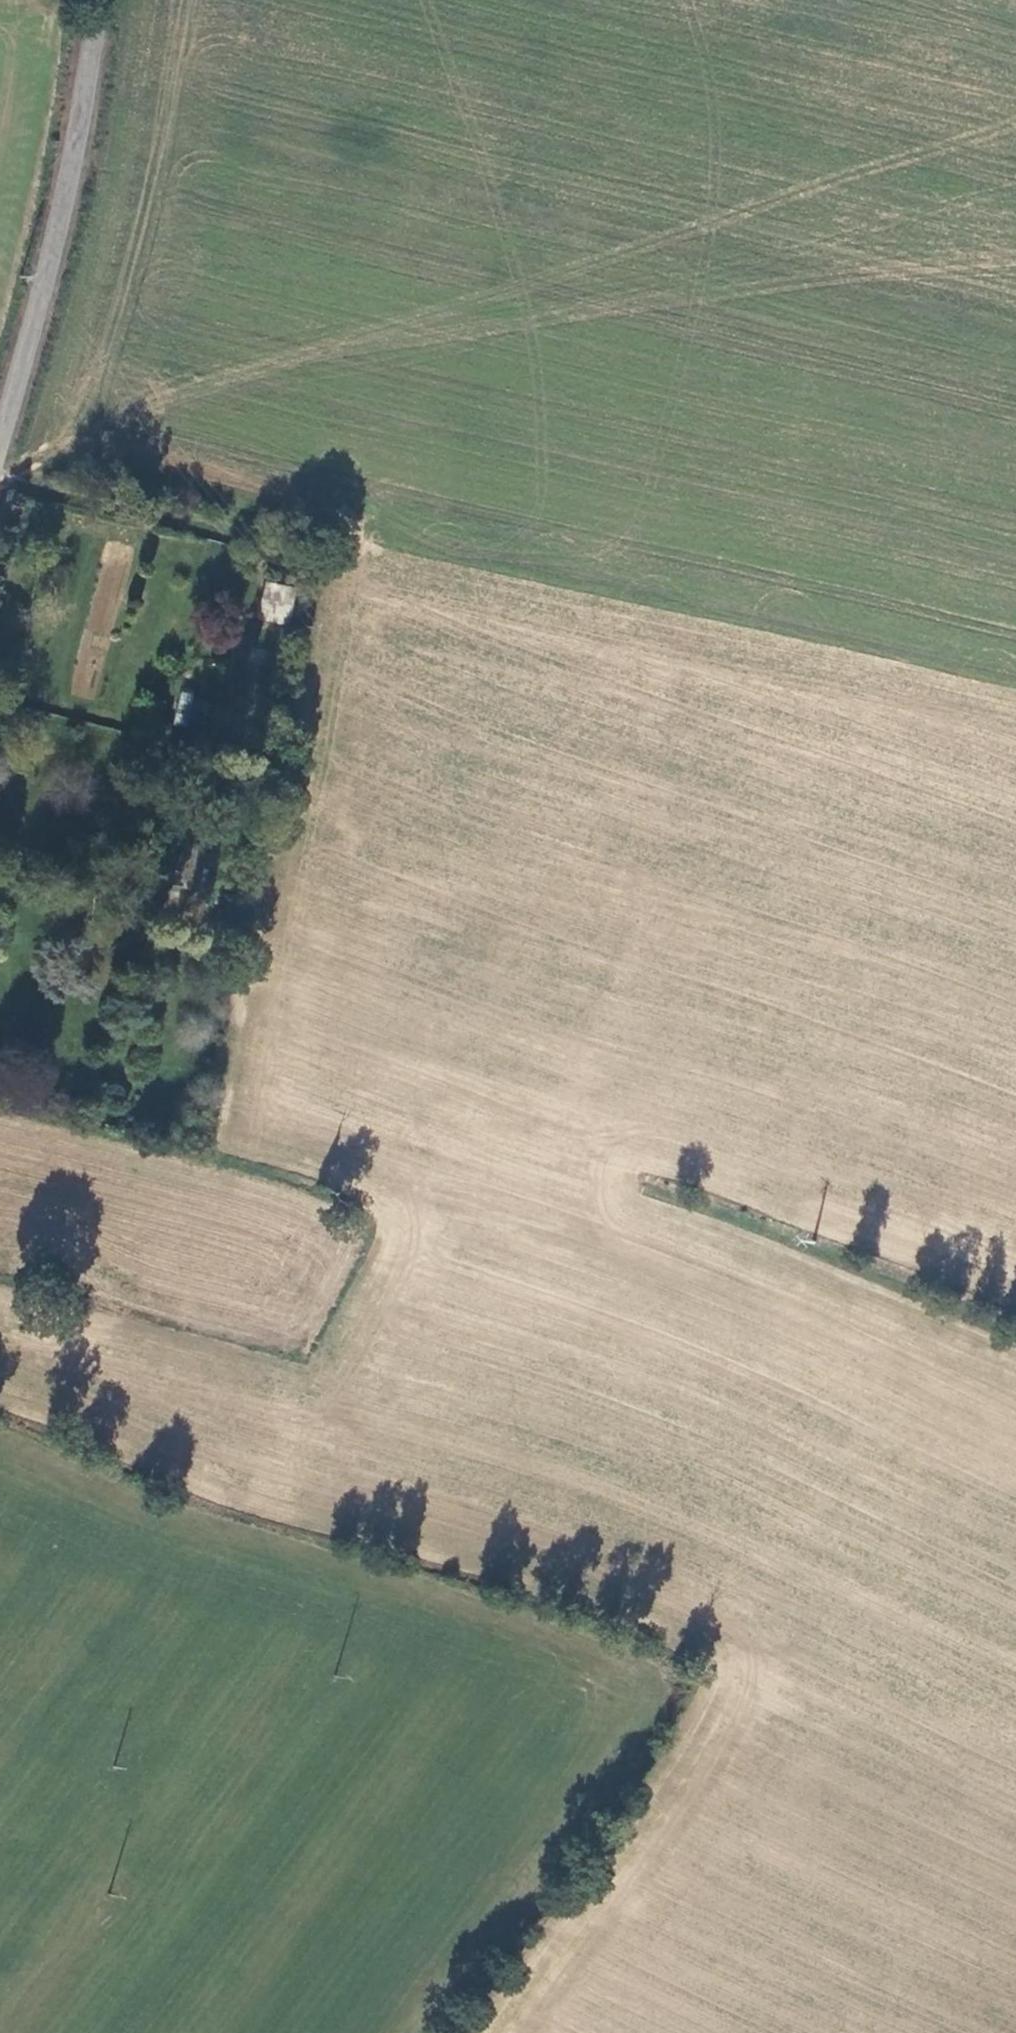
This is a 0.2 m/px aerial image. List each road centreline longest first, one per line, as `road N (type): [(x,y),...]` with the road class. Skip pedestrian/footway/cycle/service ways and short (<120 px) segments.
road 1 (unclassified): [(99,0),(68,186),(0,430)]

